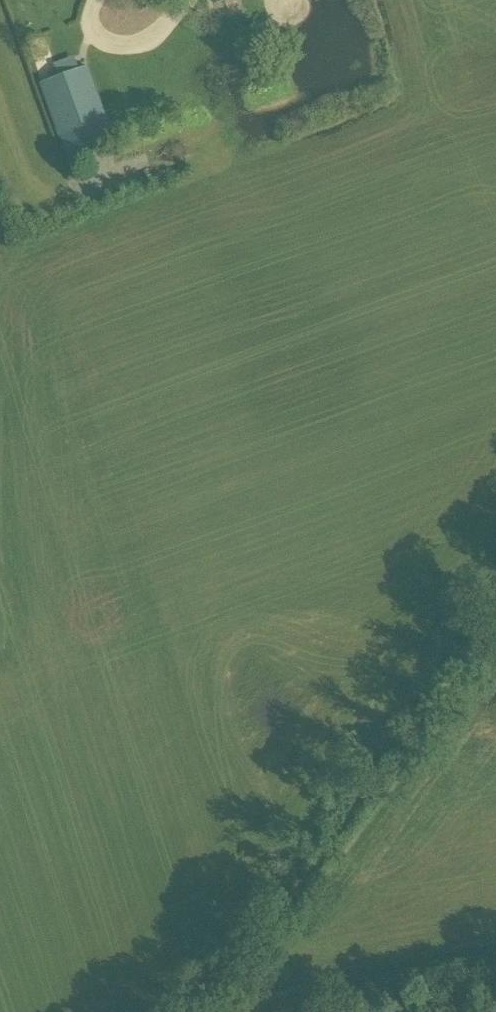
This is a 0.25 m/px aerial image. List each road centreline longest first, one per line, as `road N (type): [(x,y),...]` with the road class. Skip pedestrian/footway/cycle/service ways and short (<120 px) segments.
road 1 (track): [(251,1011),(328,979),(495,948)]

